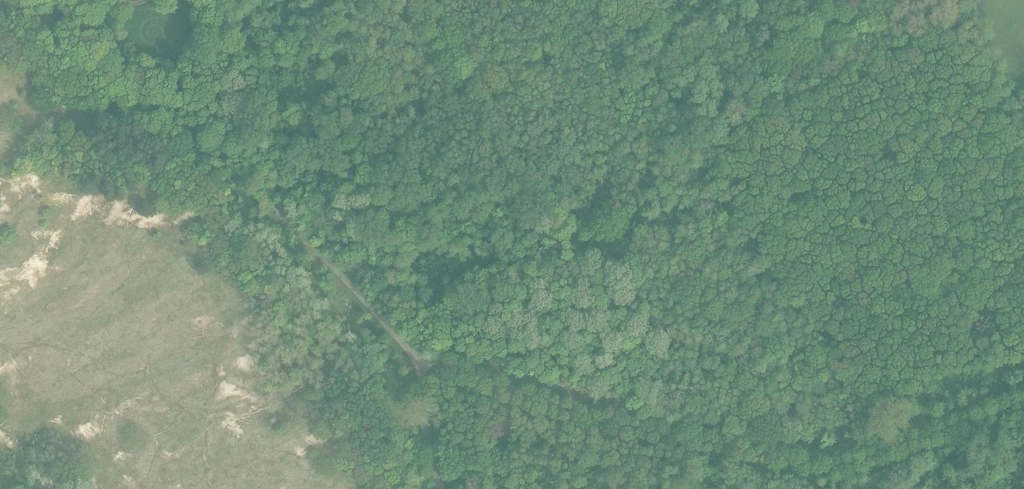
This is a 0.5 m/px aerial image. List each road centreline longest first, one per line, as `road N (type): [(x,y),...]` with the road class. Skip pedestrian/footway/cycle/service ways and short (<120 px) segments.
road 1 (unclassified): [(419,360),(442,361),(619,420),(828,463),(1023,398)]
road 2 (residential): [(419,360),(242,179)]
road 3 (unclassified): [(216,0),(224,138),(242,179)]
road 4 (unclassified): [(443,488),(425,430),(419,360)]

